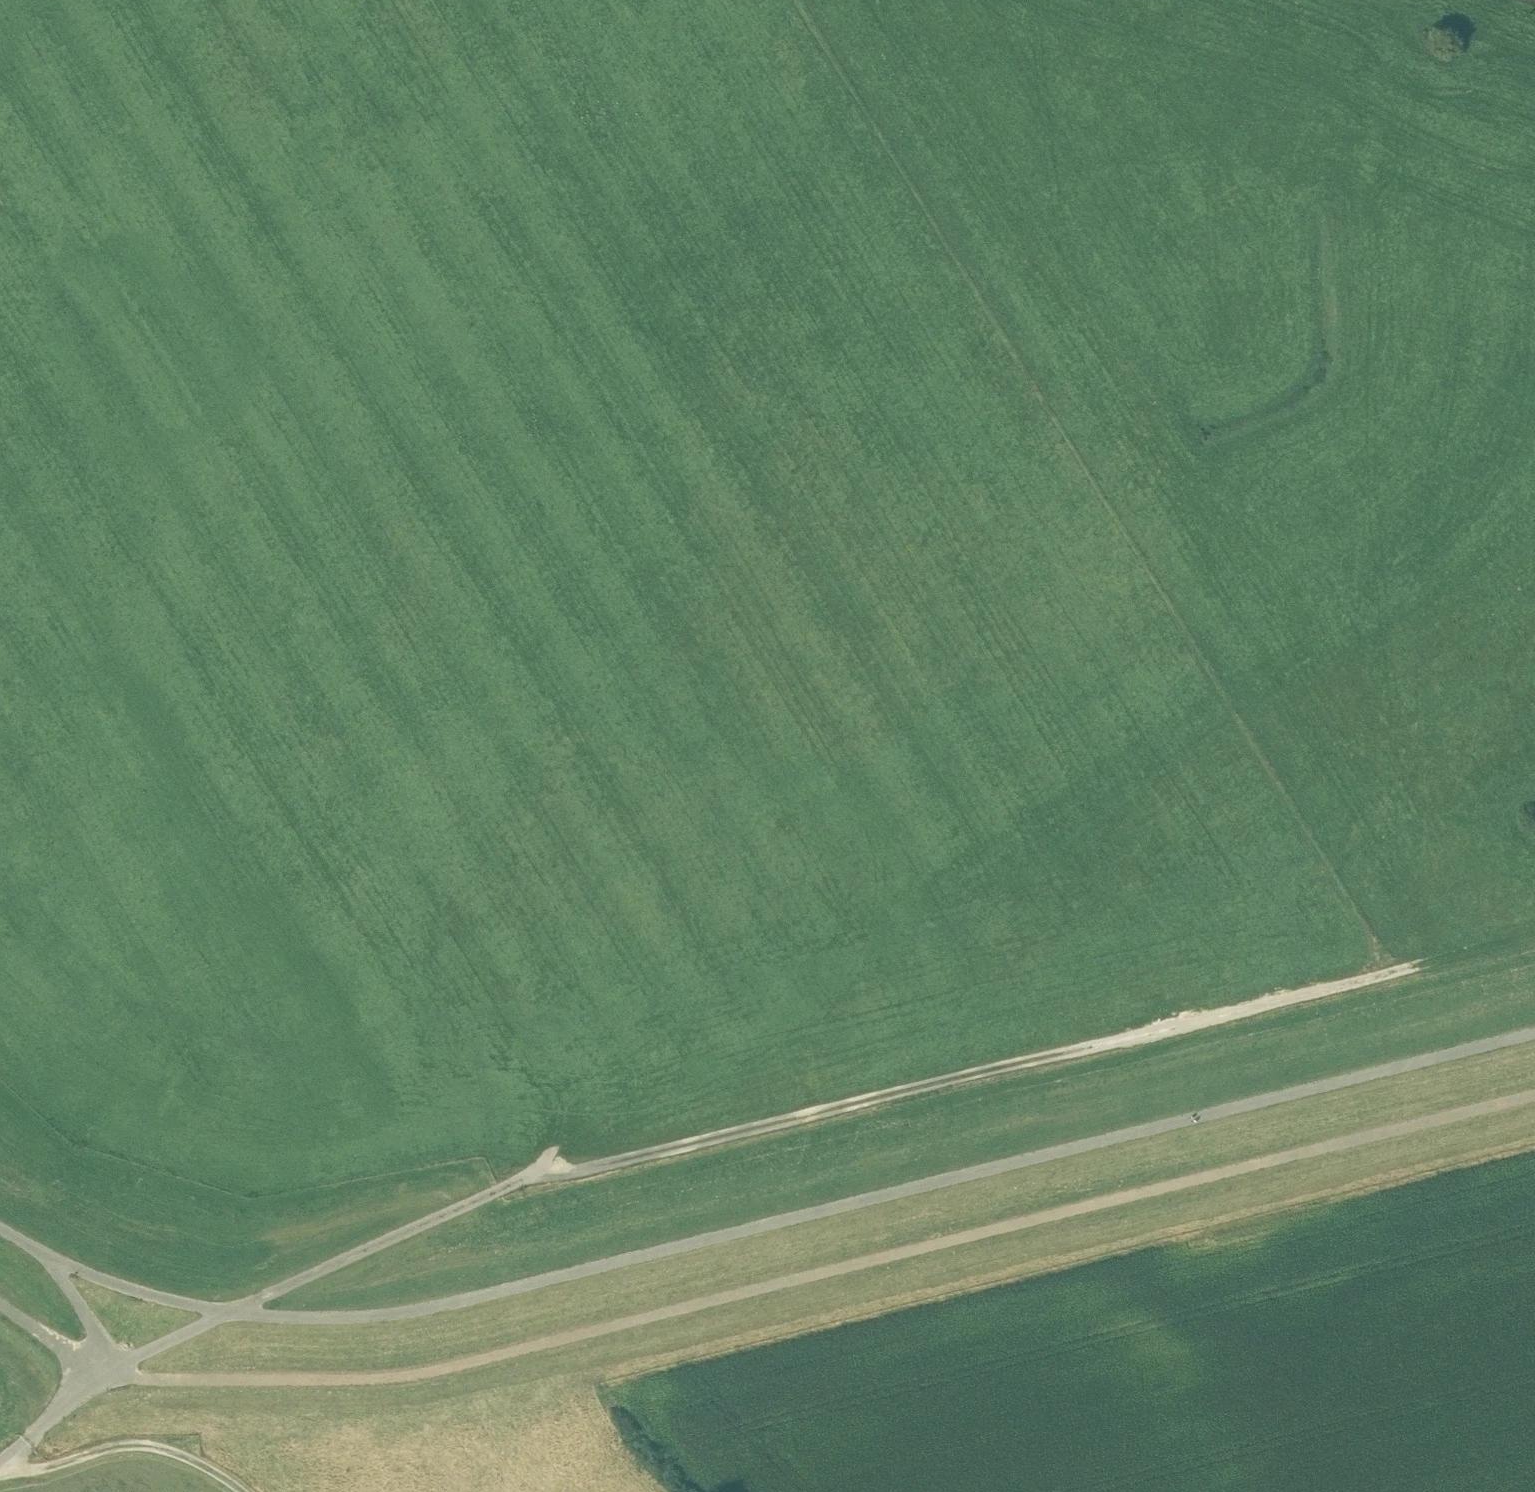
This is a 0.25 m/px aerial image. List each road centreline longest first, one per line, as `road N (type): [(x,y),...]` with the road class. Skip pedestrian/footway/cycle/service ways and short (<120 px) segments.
road 1 (track): [(1534,1092),(399,1375),(107,1367)]
road 2 (track): [(229,1307),(526,1178),(556,1141)]
road 3 (track): [(239,1491),(215,1472),(138,1444),(56,1467),(0,1465)]
road 4 (unclassified): [(0,1462),(107,1367)]
road 5 (track): [(107,1367),(229,1307)]
road 6 (track): [(107,1367),(55,1253)]
road 7 (track): [(107,1367),(0,1303)]

